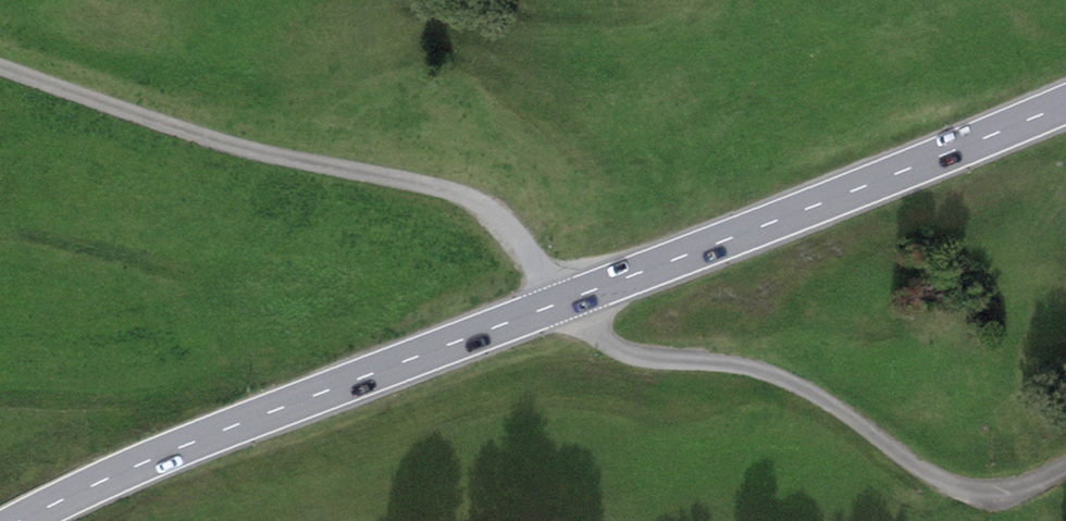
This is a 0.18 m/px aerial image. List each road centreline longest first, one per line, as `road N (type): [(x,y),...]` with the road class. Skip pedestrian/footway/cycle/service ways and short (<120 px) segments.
road 1 (track): [(0,64),(232,143),(360,167),(480,204),(513,234),(559,302),(612,348),(761,370),(958,487),(1023,488),(1065,466)]
road 2 (primary): [(20,520),(205,437),(1065,103)]

